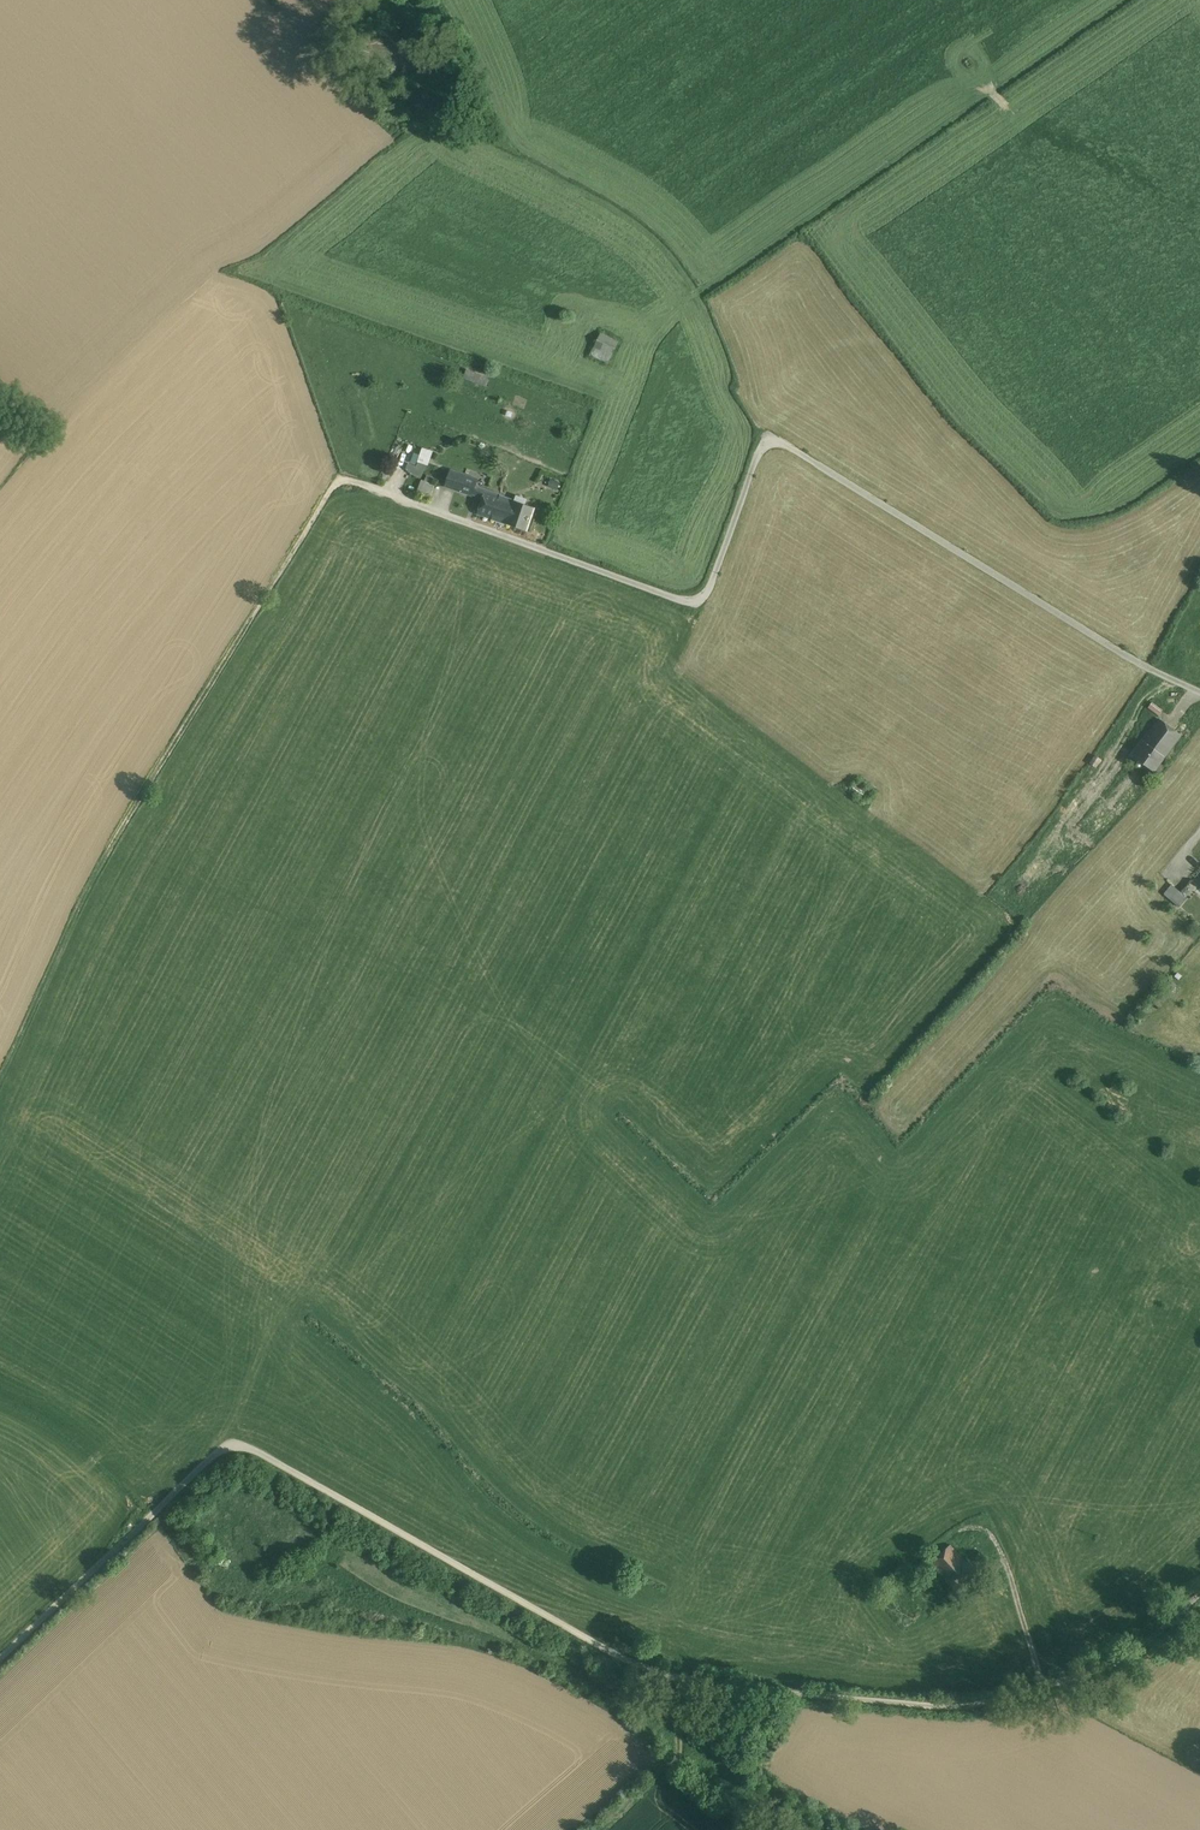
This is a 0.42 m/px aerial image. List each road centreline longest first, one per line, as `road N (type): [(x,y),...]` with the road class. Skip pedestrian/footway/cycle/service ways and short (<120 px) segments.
road 1 (unclassified): [(1199,1599),(1135,1657),(960,1707),(779,1695),(639,1666),(252,1449),(231,1446),(211,1456),(0,1658)]
road 2 (residential): [(346,477),(702,603),(760,452),(770,441),(783,443),(1151,671),(1199,690)]

